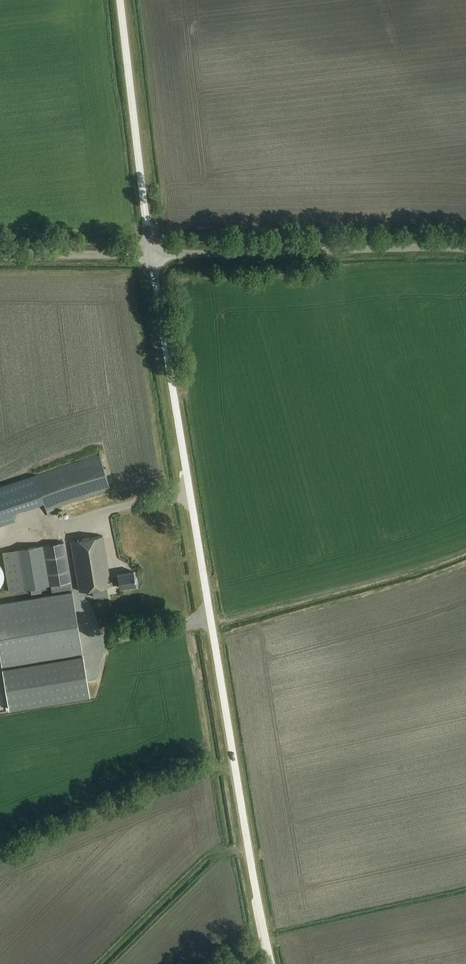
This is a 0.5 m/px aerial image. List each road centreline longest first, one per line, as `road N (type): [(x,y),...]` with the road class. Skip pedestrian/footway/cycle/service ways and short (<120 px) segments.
road 1 (unclassified): [(271,963),(150,255)]
road 2 (unclassified): [(465,248),(150,255)]
road 3 (unclassified): [(150,255),(120,0)]
road 4 (unclassified): [(0,254),(150,255)]

